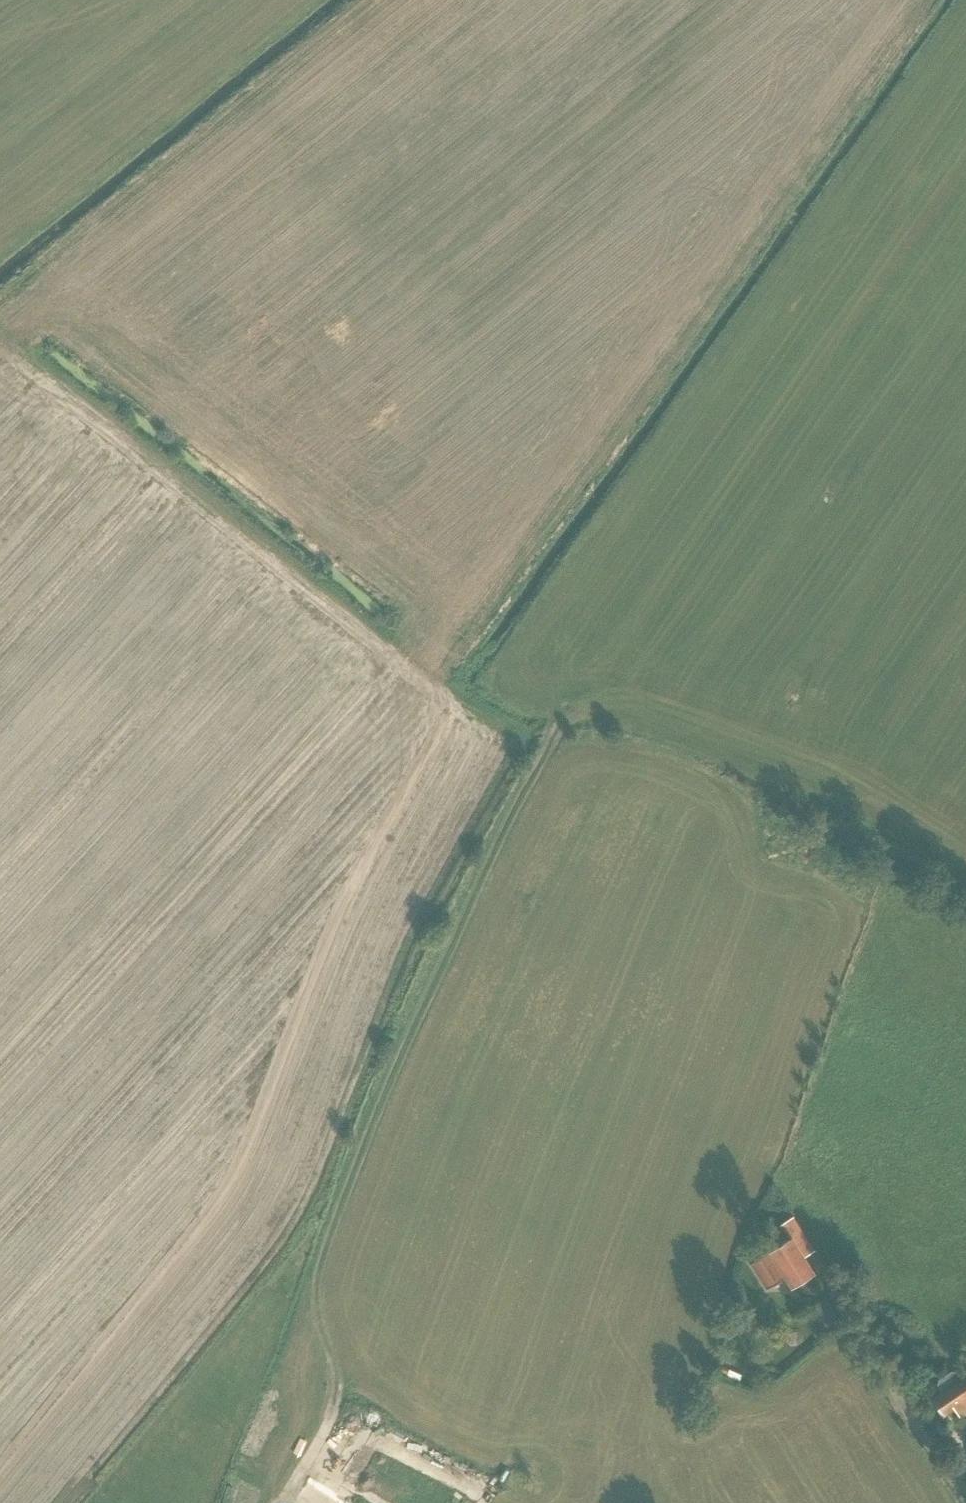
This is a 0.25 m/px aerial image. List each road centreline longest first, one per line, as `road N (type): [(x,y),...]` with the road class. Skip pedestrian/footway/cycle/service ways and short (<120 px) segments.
road 1 (residential): [(965,1494),(838,1296)]

